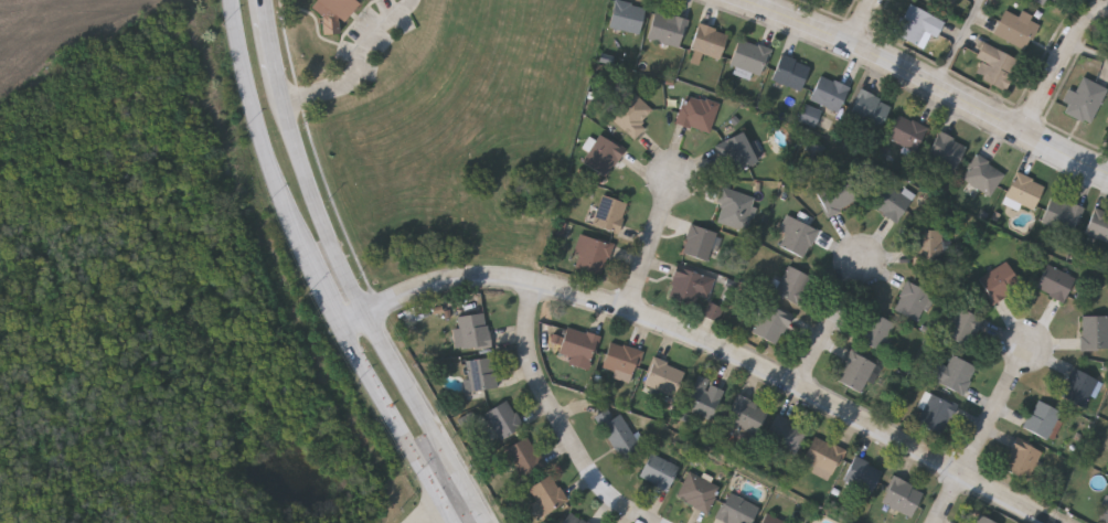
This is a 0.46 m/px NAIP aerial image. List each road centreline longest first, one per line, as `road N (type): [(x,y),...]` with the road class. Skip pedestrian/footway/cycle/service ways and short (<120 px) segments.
road 1 (residential): [(344,324),(426,287),(479,277),(535,280),(699,335),(1058,522)]
road 2 (tertiary): [(489,522),(367,314),(300,153),(283,79)]
road 3 (tertiary): [(1107,173),(854,43),(739,0)]
road 4 (residential): [(654,522),(607,490),(536,376),(530,331),(535,280)]
road 5 (tertiary): [(238,0),(262,132),(301,244)]
road 6 (tertiary): [(344,324),(451,522)]
road 7 (residential): [(1107,10),(1079,32),(1024,132)]
road 8 (residential): [(966,474),(1032,348)]
road 9 (residential): [(800,386),(864,263)]
road 10 (residential): [(632,310),(674,181)]

